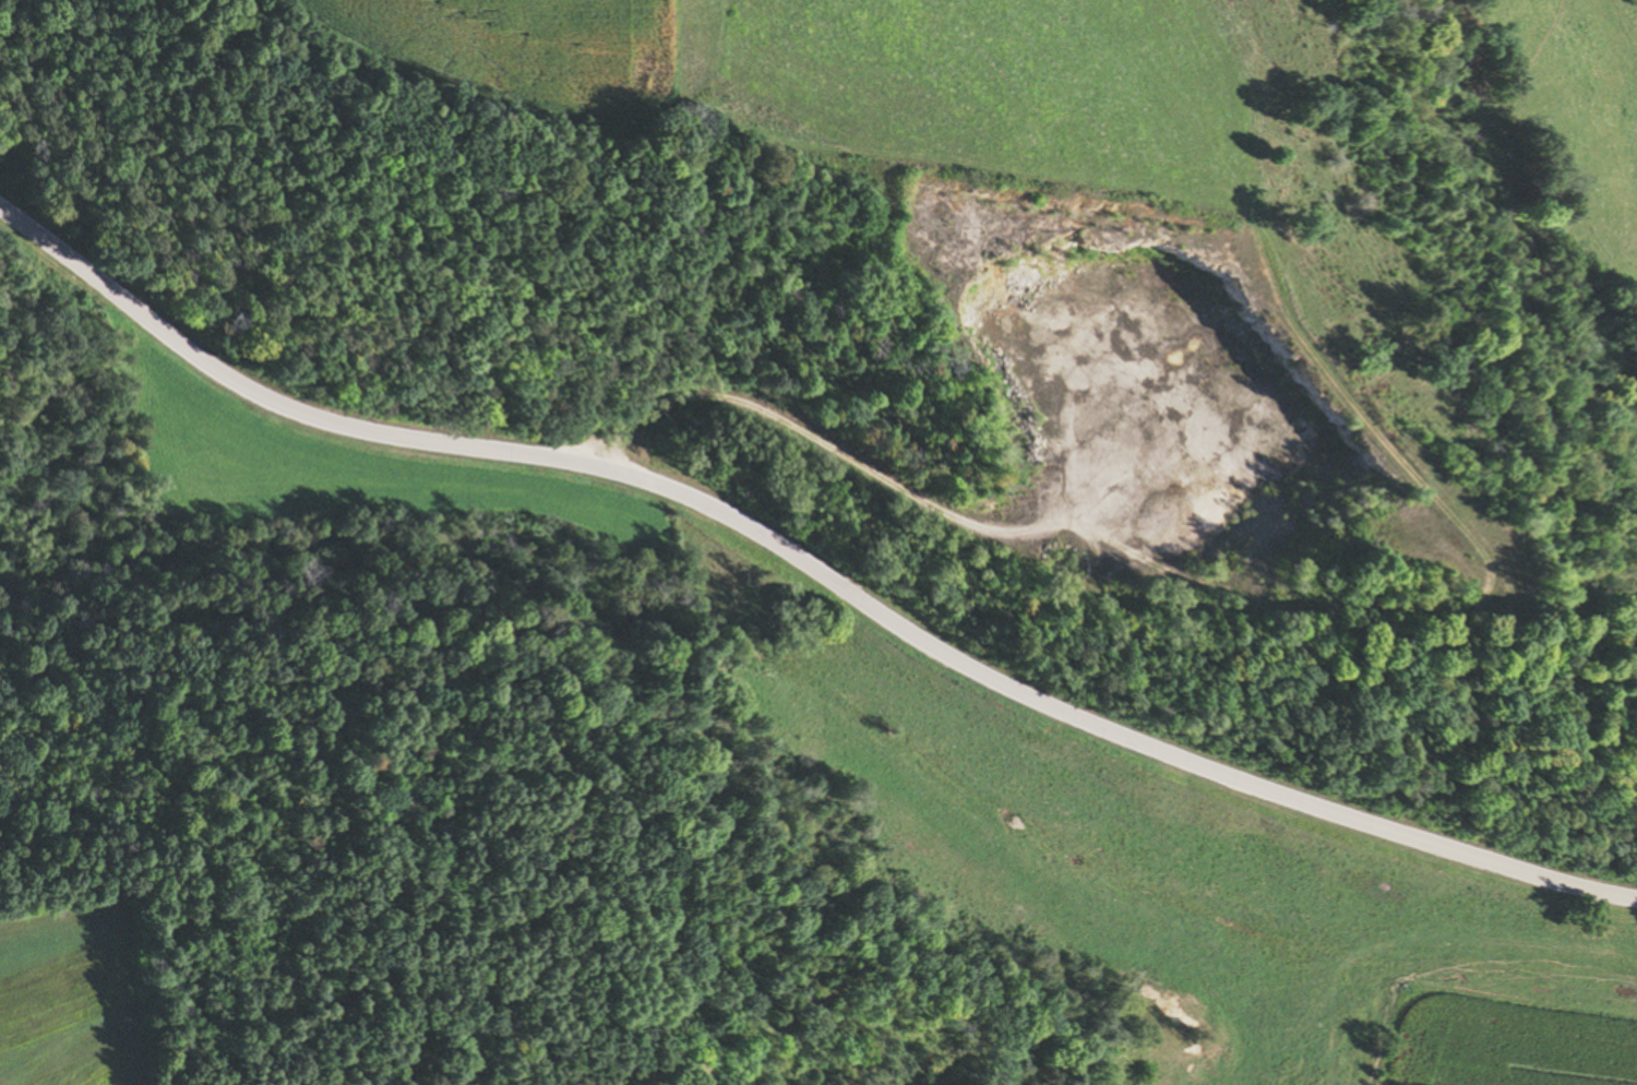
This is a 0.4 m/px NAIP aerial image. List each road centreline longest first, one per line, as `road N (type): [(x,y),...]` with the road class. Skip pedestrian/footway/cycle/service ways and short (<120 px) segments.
road 1 (secondary): [(0,204),(258,393),(345,424),(623,469),(784,546),(888,623),(999,682),(1150,748),(1545,880),(1636,898)]

